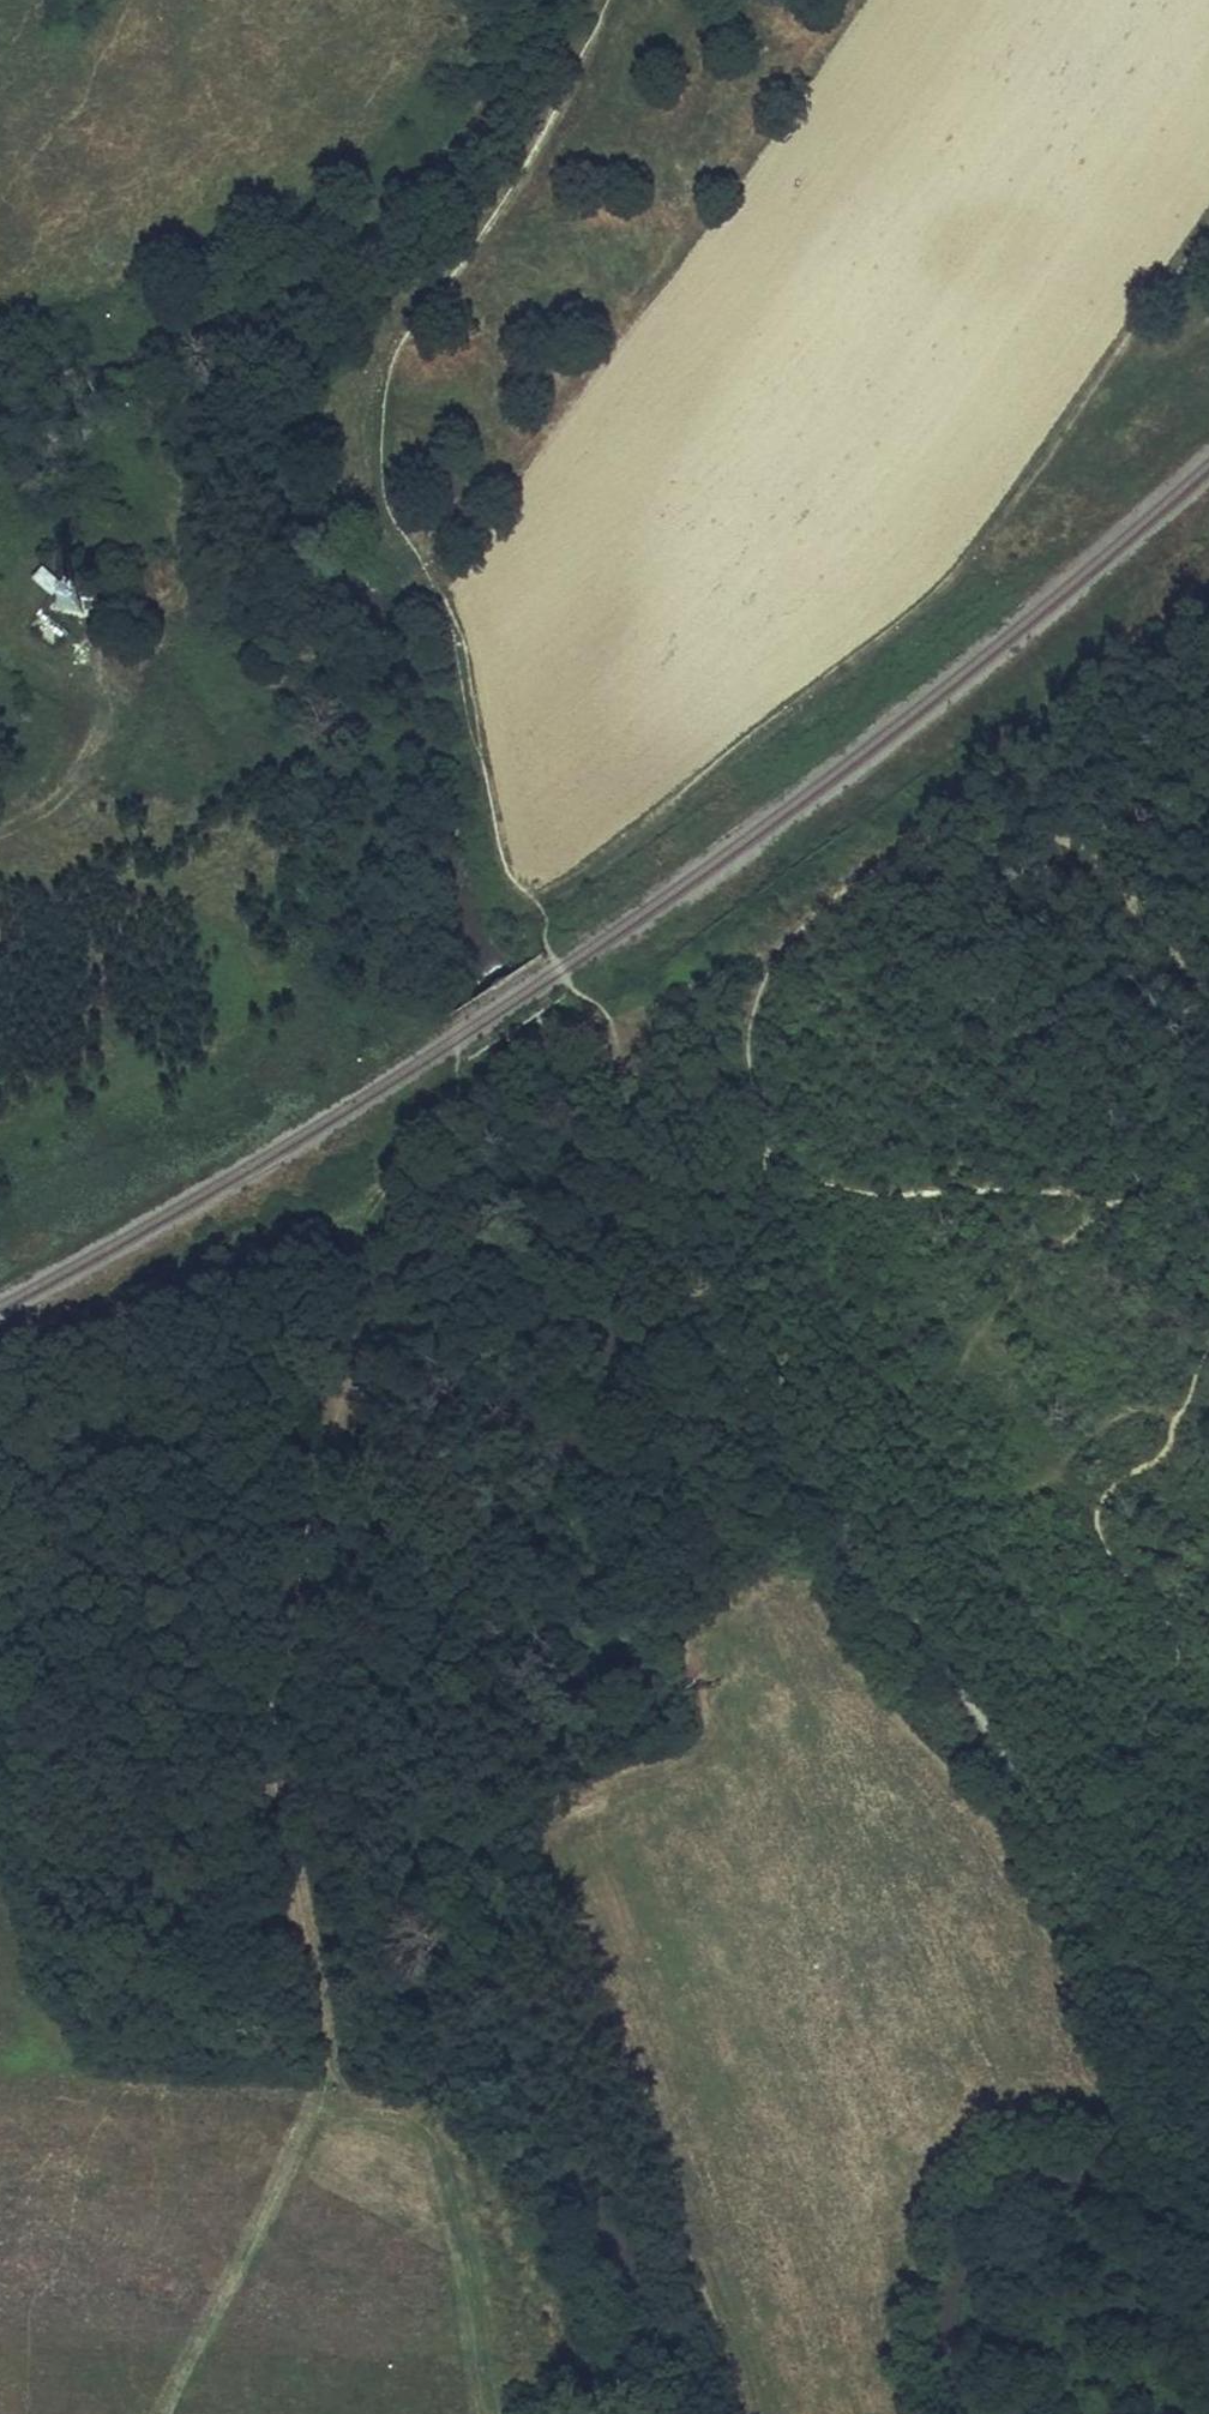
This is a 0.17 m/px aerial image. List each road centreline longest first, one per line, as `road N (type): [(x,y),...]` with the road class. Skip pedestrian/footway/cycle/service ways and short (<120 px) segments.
road 1 (track): [(1208,2131),(1104,1964),(1081,1884),(1041,1814),(702,1321),(636,1150),(616,1034)]

